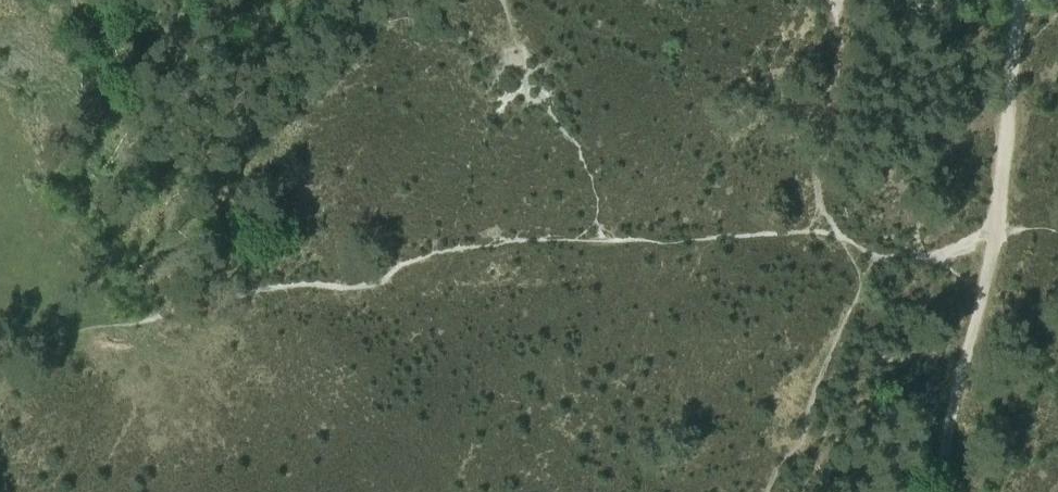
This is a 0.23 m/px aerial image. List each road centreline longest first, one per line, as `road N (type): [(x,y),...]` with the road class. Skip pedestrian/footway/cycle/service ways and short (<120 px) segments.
road 1 (track): [(936,491),(996,231),(1020,0)]

